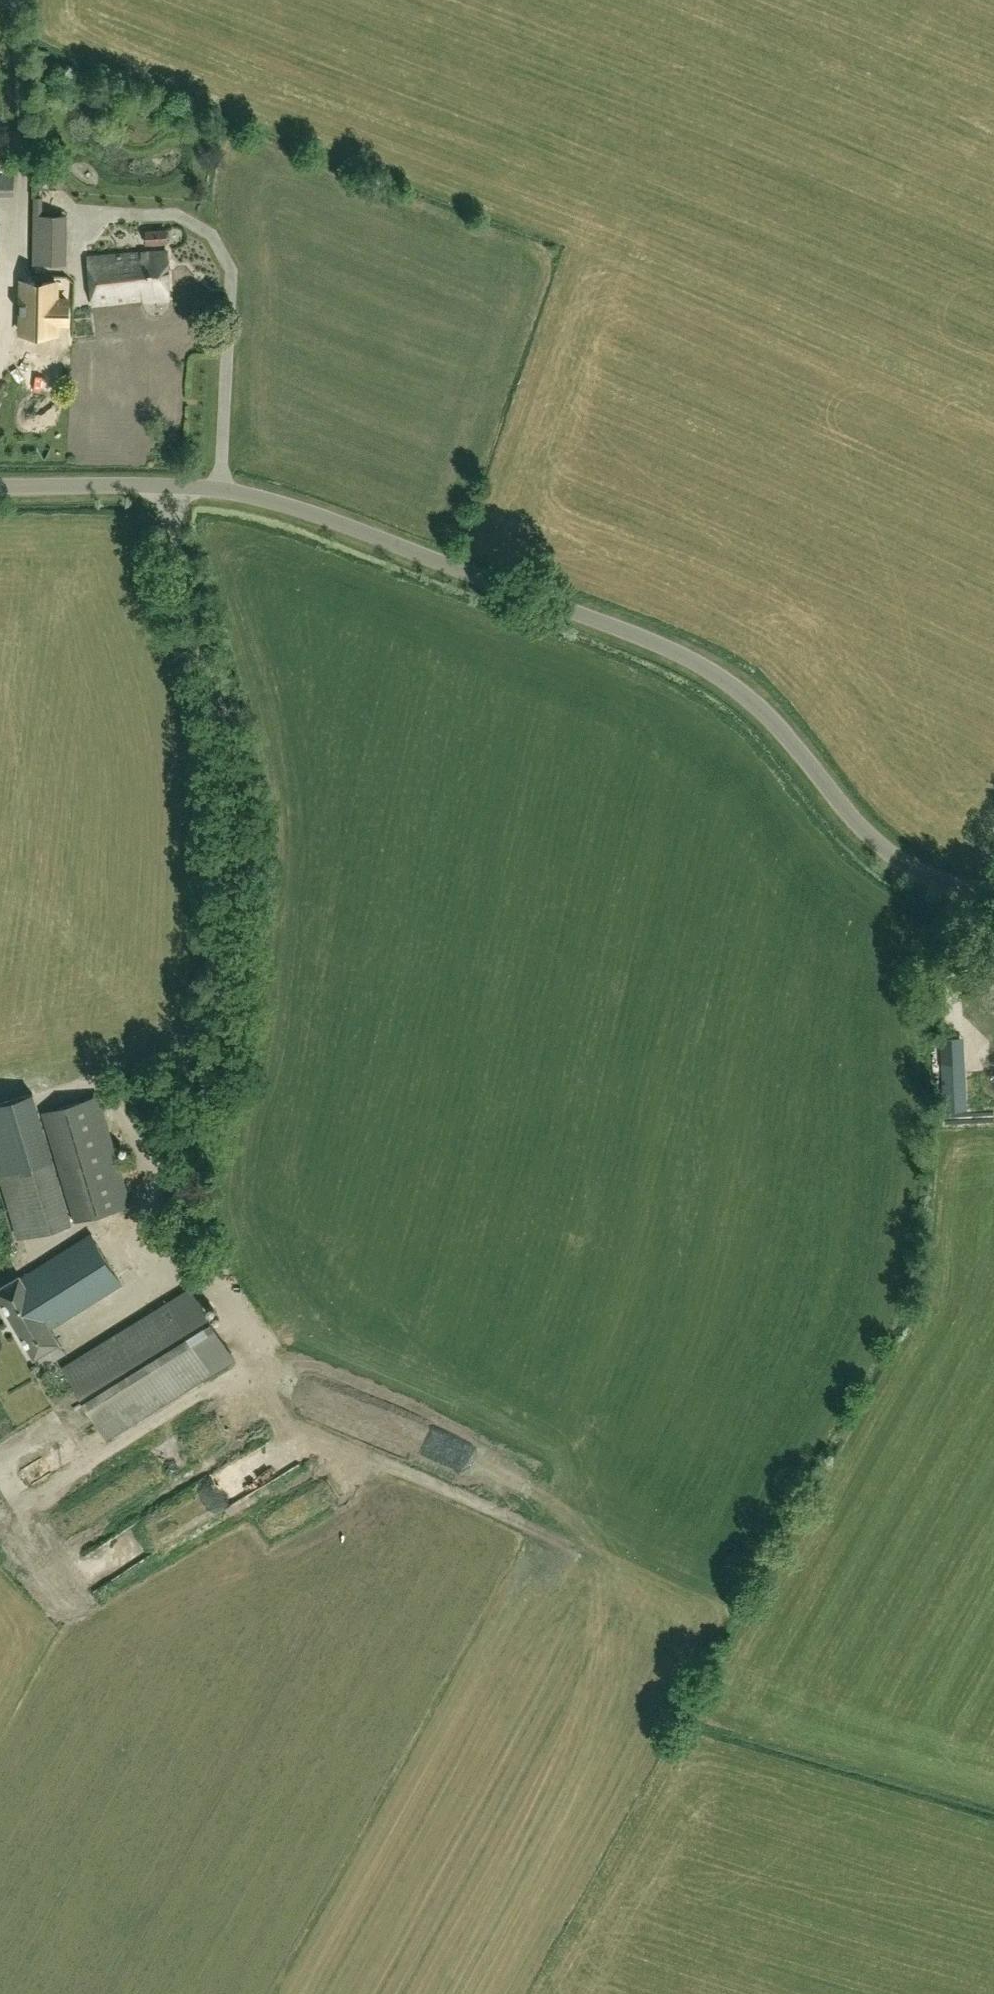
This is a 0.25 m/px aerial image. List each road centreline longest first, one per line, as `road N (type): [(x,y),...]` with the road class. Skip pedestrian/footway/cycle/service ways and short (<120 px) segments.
road 1 (unclassified): [(993,890),(950,885),(905,866),(867,833),(749,697),(654,642),(258,497),(201,486),(0,486)]

